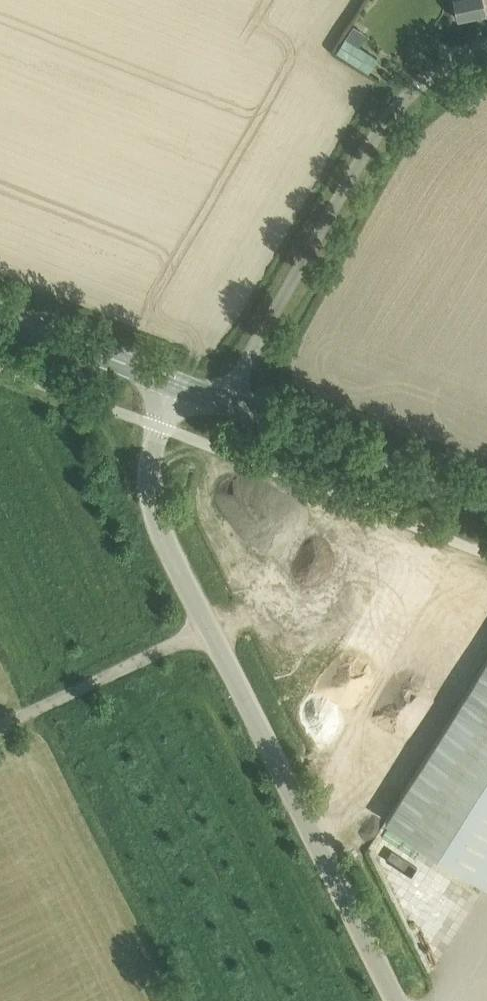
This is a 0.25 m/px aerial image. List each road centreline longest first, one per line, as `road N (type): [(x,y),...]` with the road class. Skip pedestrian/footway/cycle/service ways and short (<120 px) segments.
road 1 (unclassified): [(396,1000),(163,538),(153,456),(180,386)]
road 2 (unclassified): [(228,403),(397,95),(430,68),(486,50)]
road 3 (tertiary): [(486,505),(228,403)]
road 4 (track): [(210,632),(0,729)]
road 5 (tertiary): [(180,386),(0,314)]

